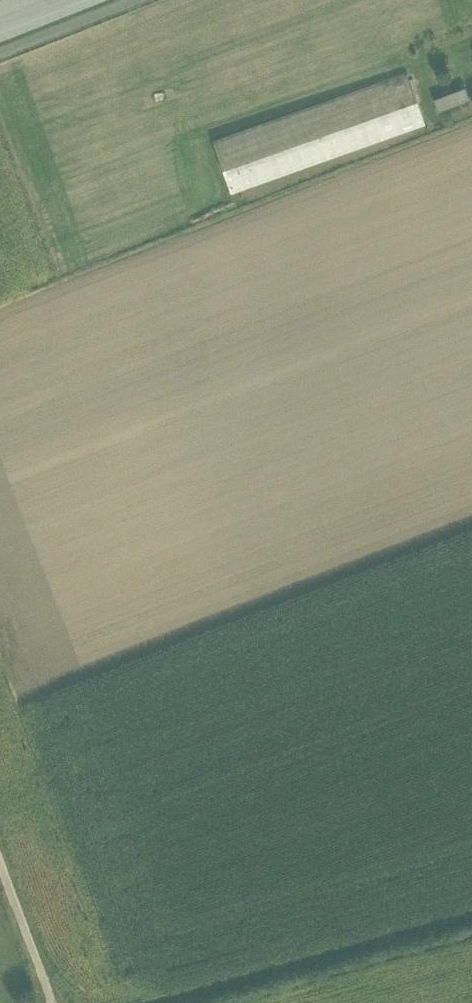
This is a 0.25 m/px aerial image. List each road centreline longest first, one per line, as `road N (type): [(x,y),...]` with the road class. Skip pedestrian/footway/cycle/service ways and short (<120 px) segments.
road 1 (track): [(0,864),(50,1002)]
road 2 (track): [(132,0),(0,51)]

